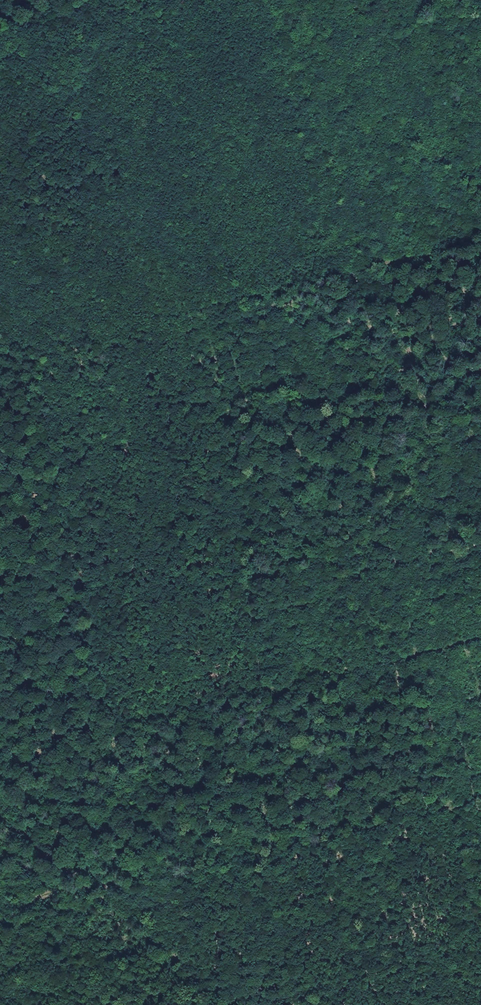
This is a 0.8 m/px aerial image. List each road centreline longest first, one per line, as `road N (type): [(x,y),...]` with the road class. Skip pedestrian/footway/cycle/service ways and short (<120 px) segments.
road 1 (track): [(416,654),(332,276),(0,351)]
road 2 (track): [(416,654),(0,748)]
road 3 (track): [(271,687),(180,310)]
road 4 (track): [(193,977),(207,962),(231,876),(250,854),(454,807)]
road 5 (track): [(155,316),(88,2)]
road 6 (track): [(250,854),(197,870),(81,876)]

